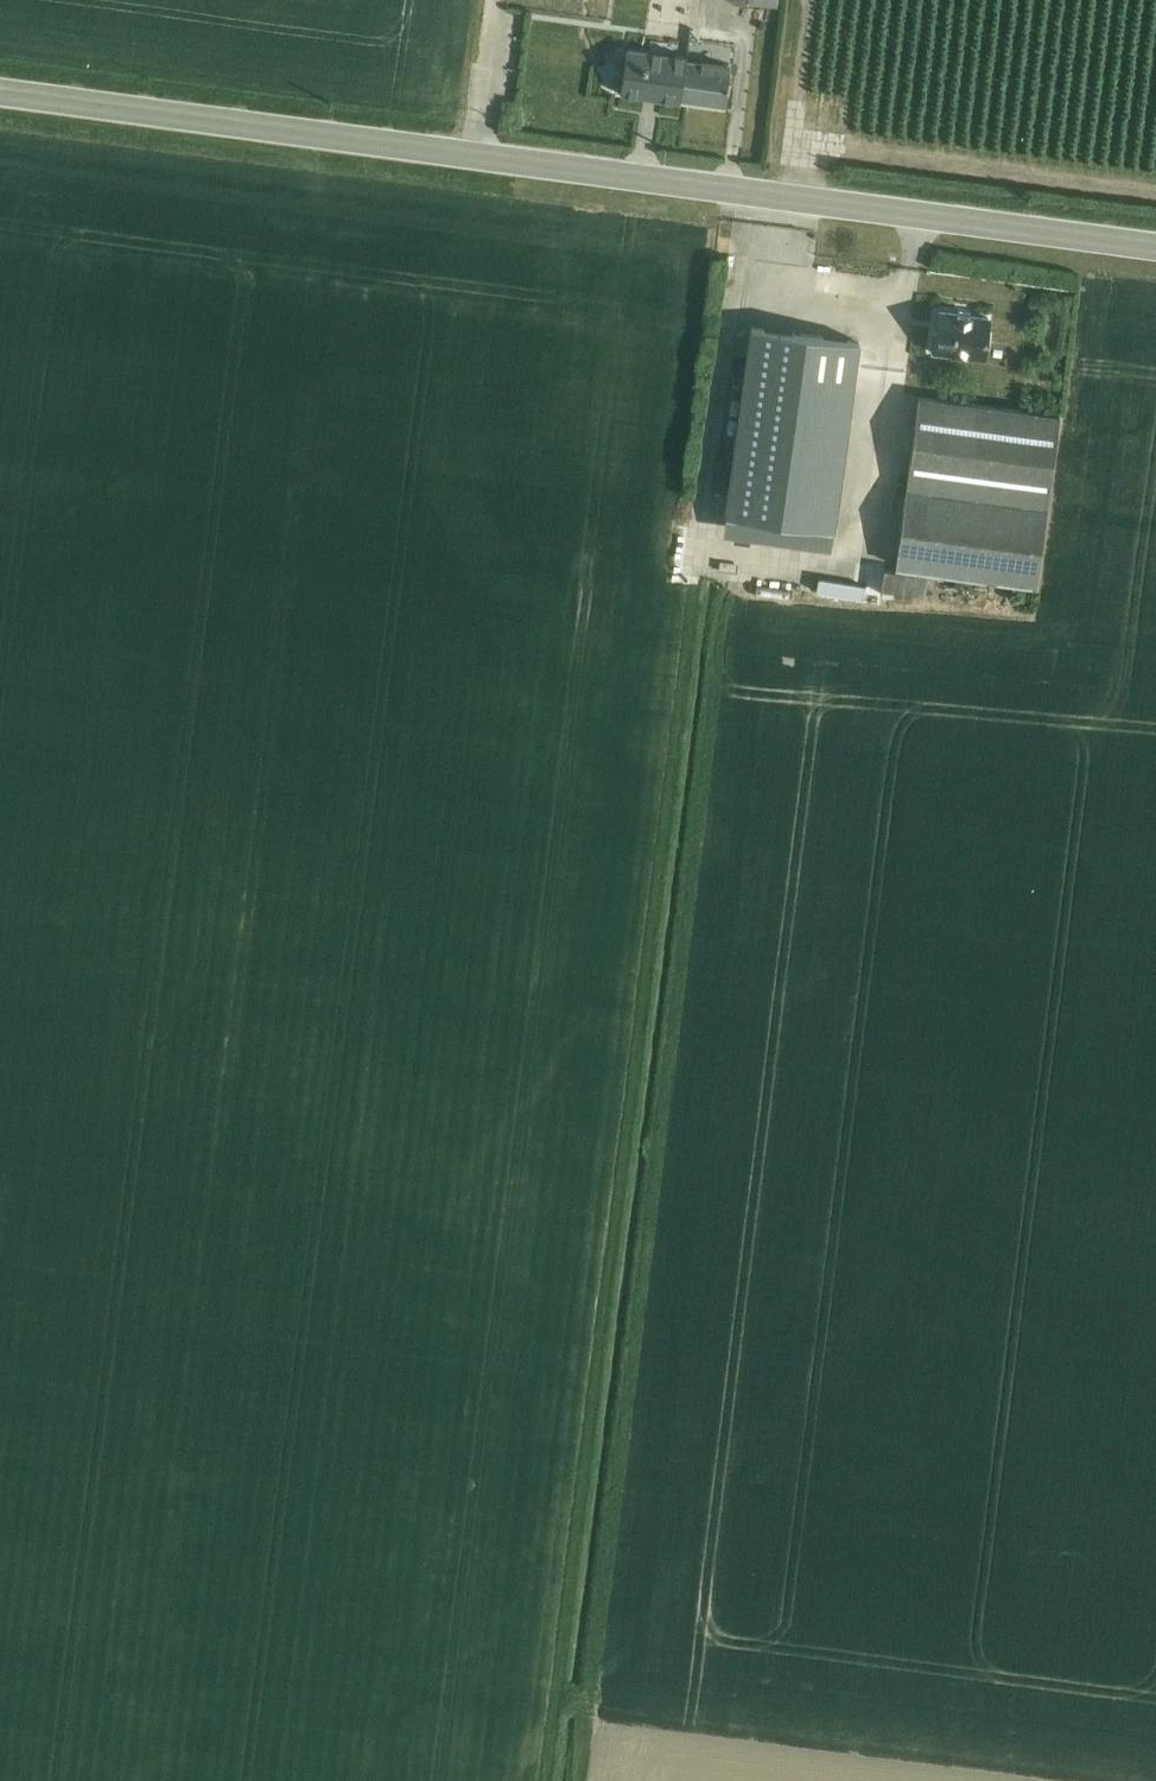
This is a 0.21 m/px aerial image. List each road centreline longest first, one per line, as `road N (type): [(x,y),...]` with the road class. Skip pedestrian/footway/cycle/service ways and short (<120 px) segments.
road 1 (secondary): [(0,92),(1155,246)]

